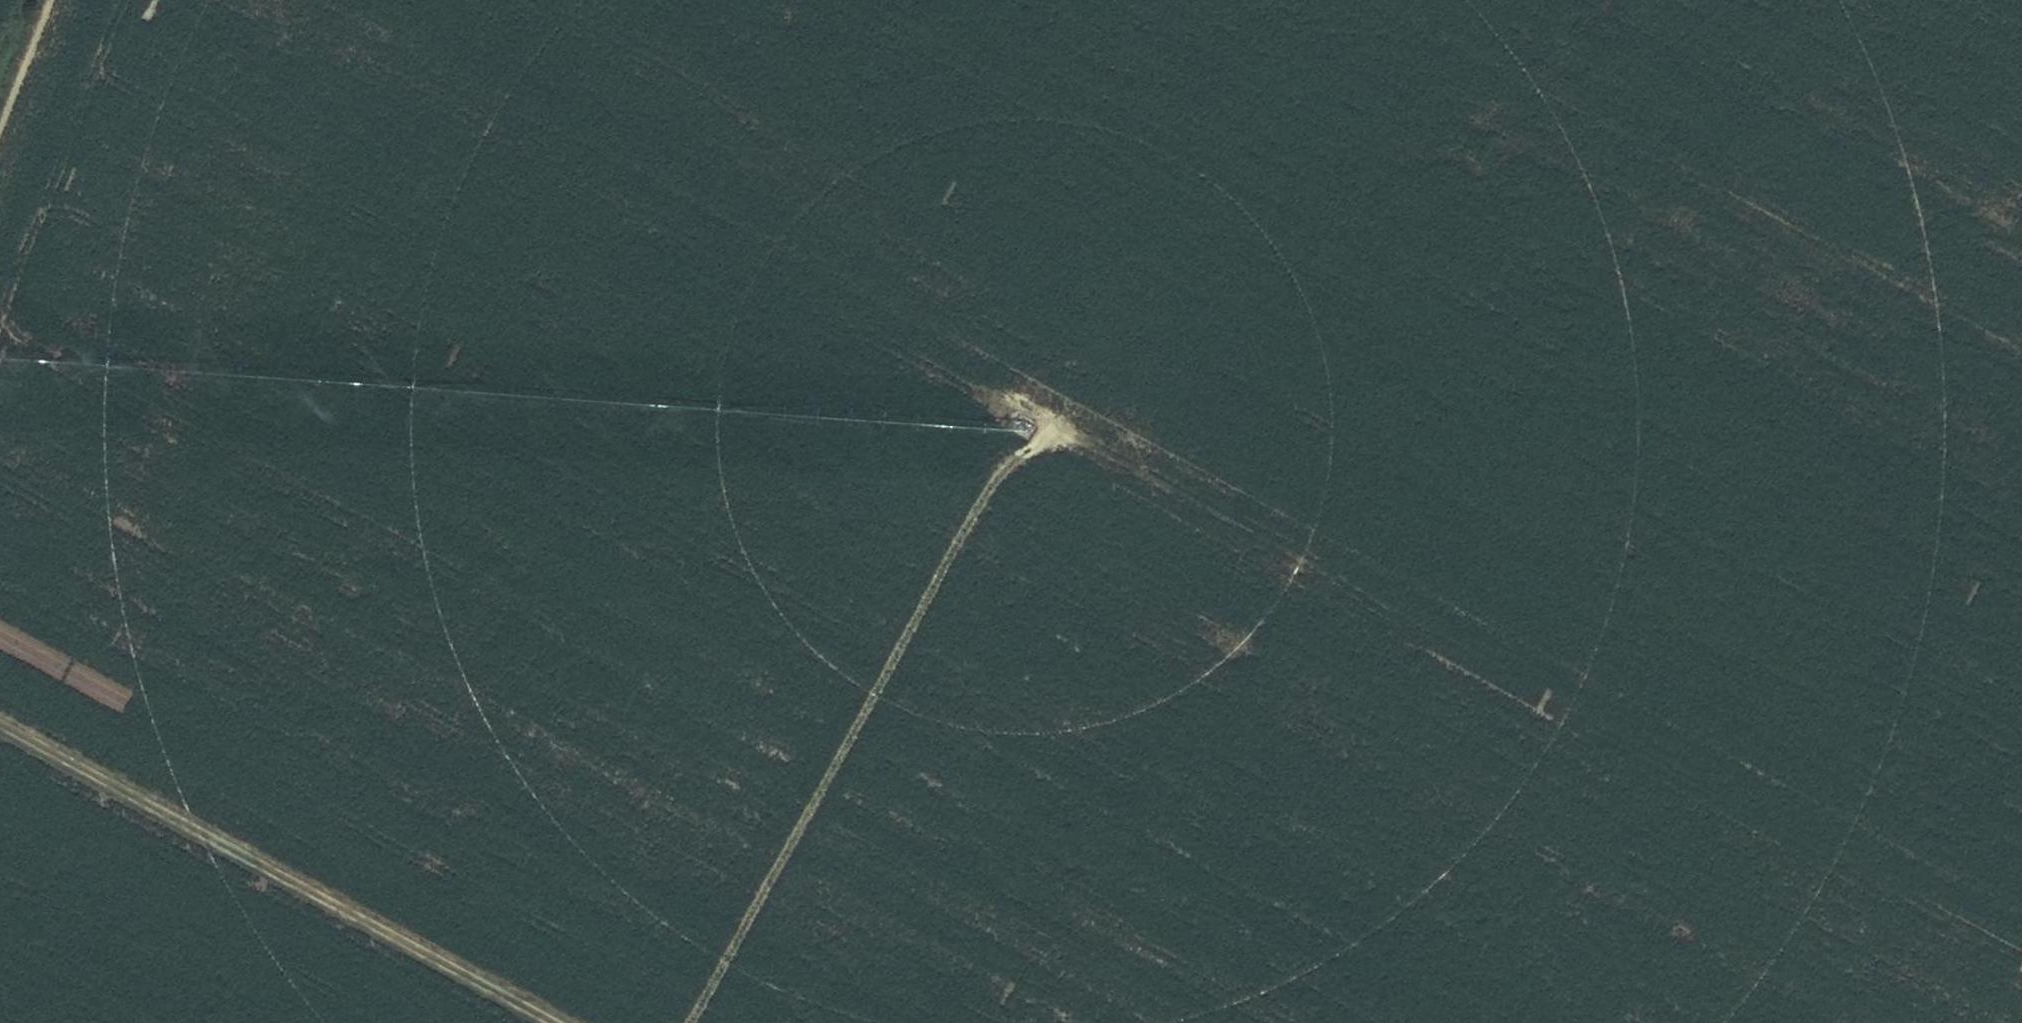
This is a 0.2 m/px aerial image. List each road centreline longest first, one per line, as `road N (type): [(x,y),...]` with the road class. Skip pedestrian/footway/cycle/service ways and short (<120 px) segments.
road 1 (track): [(558,1022),(0,726)]

